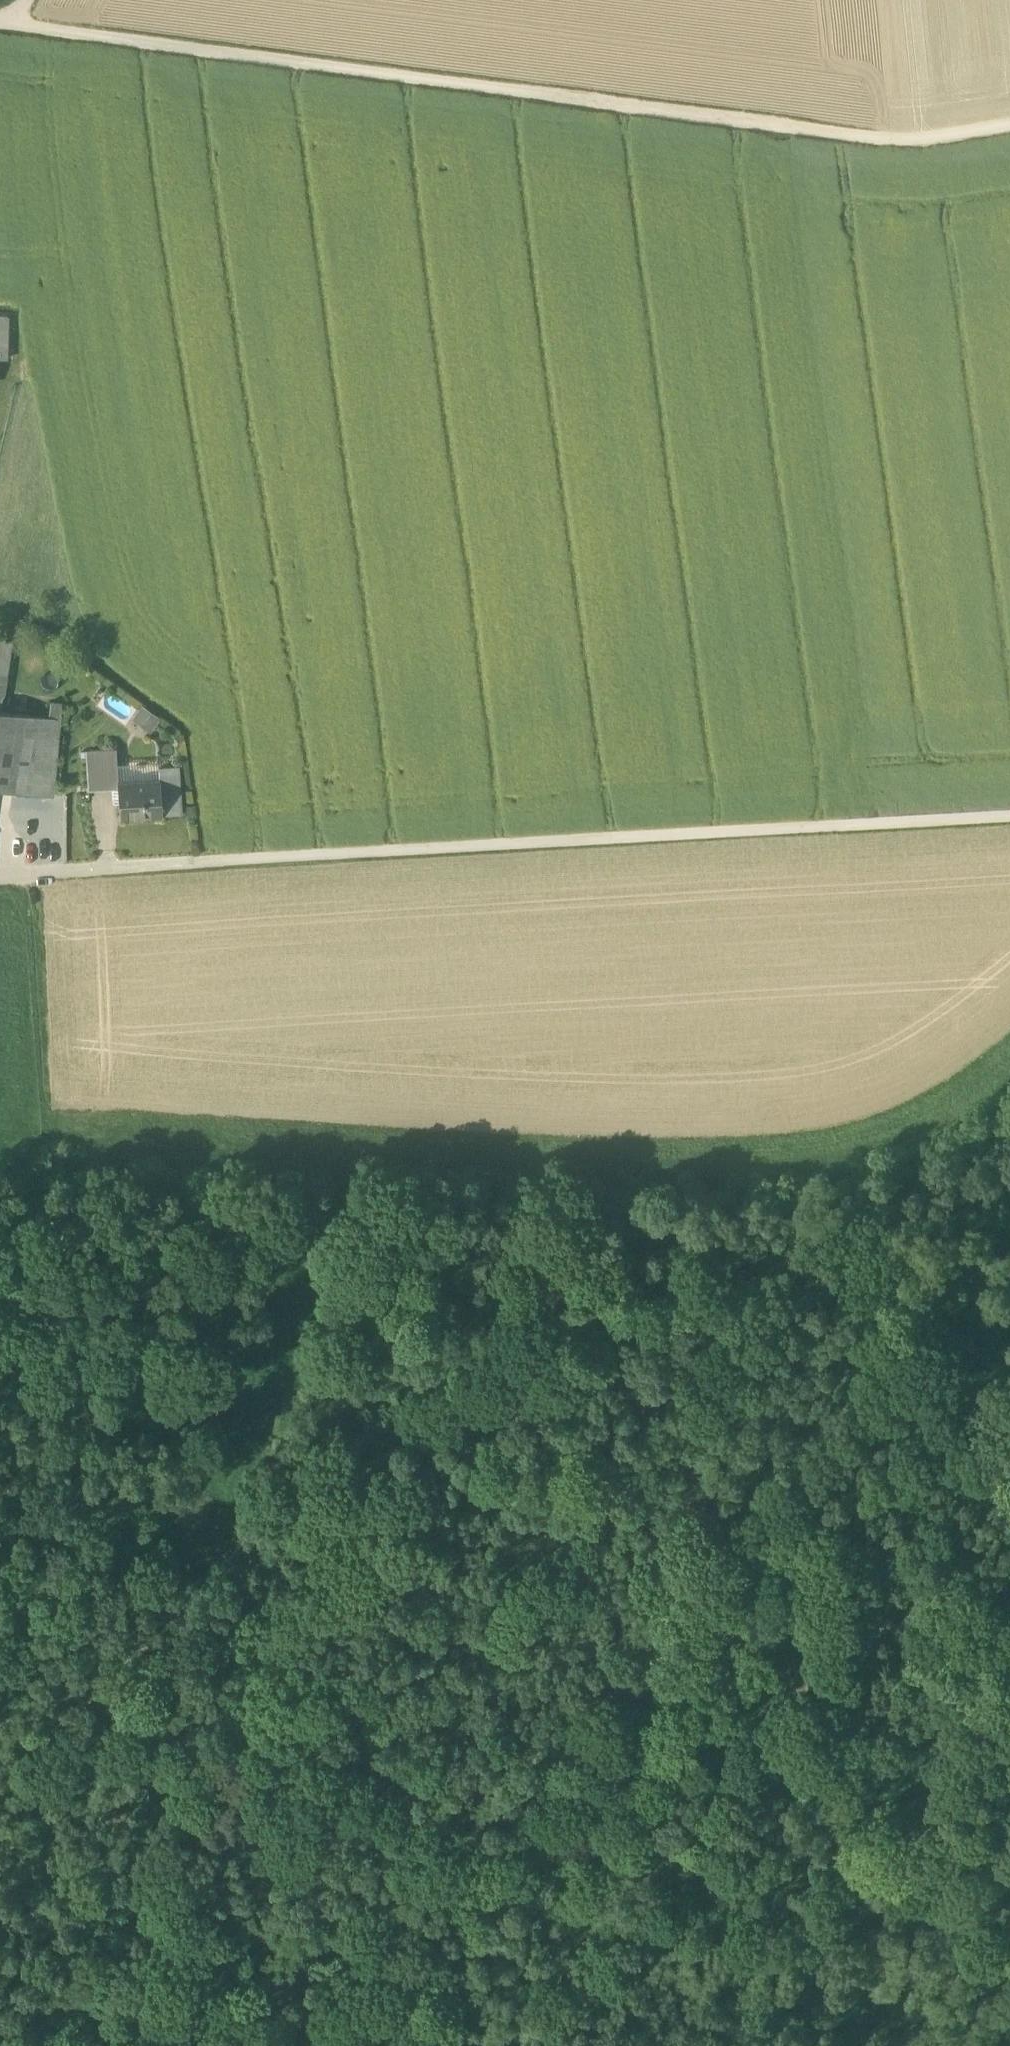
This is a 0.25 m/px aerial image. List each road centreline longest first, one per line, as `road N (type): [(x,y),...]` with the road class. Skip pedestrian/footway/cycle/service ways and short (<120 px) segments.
road 1 (unclassified): [(170,864),(1009,816)]
road 2 (residential): [(0,879),(170,864)]

